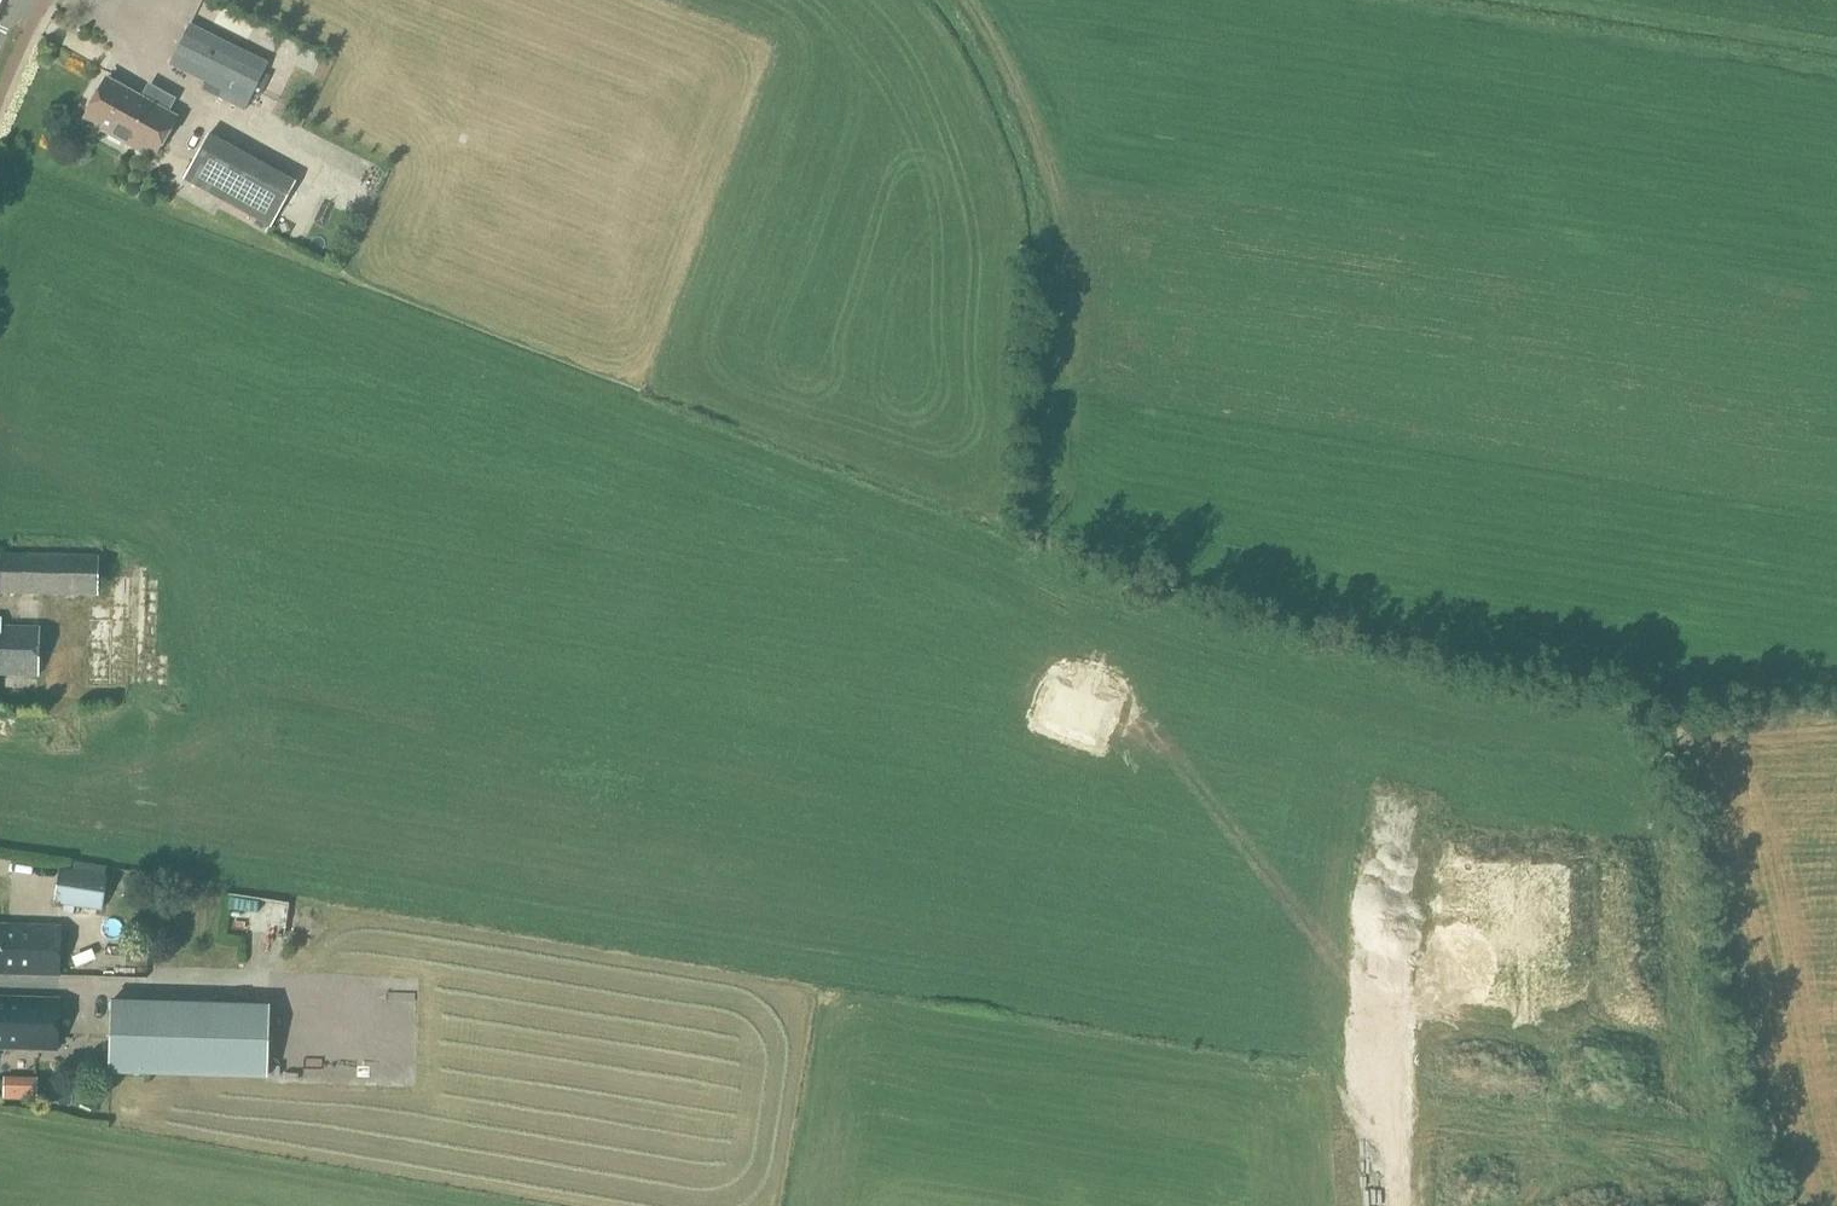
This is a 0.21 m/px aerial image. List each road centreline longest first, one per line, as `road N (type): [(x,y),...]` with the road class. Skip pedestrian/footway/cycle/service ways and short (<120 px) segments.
road 1 (residential): [(1108,132),(1179,127),(1473,162),(1836,231)]
road 2 (residential): [(895,527),(323,324),(213,299)]
road 3 (residential): [(483,1182),(587,660),(654,490)]
road 4 (residential): [(1108,132),(1114,337),(1142,469),(1178,502),(1245,532),(1486,582)]
road 5 (residential): [(1405,775),(1415,715),(1318,692),(895,527)]
road 6 (residential): [(1380,1109),(858,925)]
road 7 (residential): [(213,299),(210,369),(386,407),(654,490)]
road 8 (residential): [(974,623),(1143,689),(1405,775)]
road 9 (residential): [(1836,651),(1641,658),(1503,650),(1488,629),(1486,582)]
road 10 (residential): [(895,527),(967,328),(977,225),(967,168)]
road 11 (residential): [(1486,582),(1836,621)]
road 12 (residential): [(654,490),(974,623)]
road 13 (residential): [(1380,1109),(1374,961),(1405,775)]
road 14 (residential): [(153,1161),(483,1182)]
road 15 (residential): [(974,623),(858,925)]
road 16 (residential): [(858,925),(778,1205)]
road 17 (residential): [(213,299),(0,246)]
road 18 (residential): [(967,168),(1108,132)]
road 19 (residential): [(483,1182),(612,1205)]

